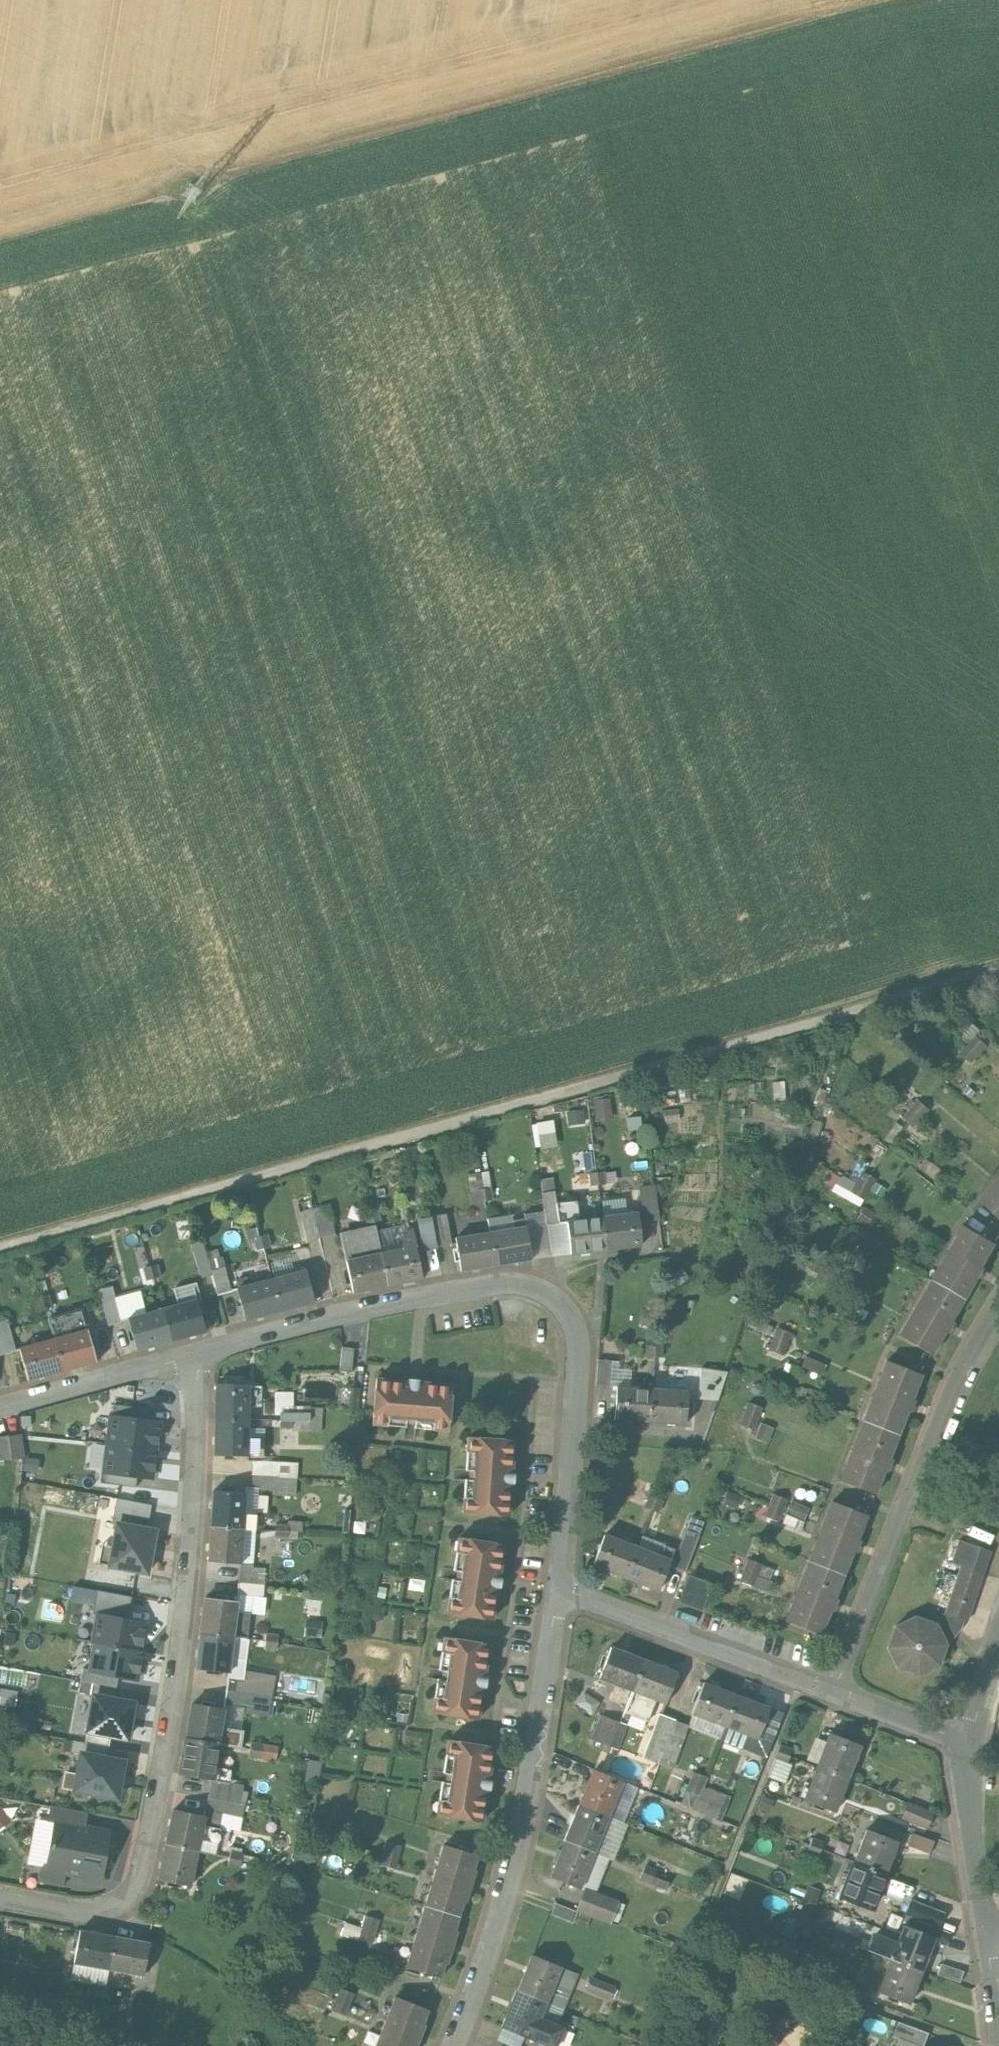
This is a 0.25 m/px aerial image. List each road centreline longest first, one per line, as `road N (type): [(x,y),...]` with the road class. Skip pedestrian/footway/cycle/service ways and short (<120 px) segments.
road 1 (residential): [(0,1901),(78,1915),(116,1912),(139,1885),(169,1745),(193,1556),(196,1351)]
road 2 (residential): [(556,1590),(576,1356),(555,1301),(528,1284),(499,1282),(196,1351)]
road 3 (residential): [(451,2045),(501,1914),(556,1590)]
road 4 (residential): [(833,1696),(965,1357),(998,1303)]
road 5 (residential): [(556,1590),(833,1696)]
road 6 (residential): [(196,1351),(0,1408)]
road 7 (residential): [(965,1750),(984,1927)]
road 8 (residential): [(833,1696),(965,1750)]

